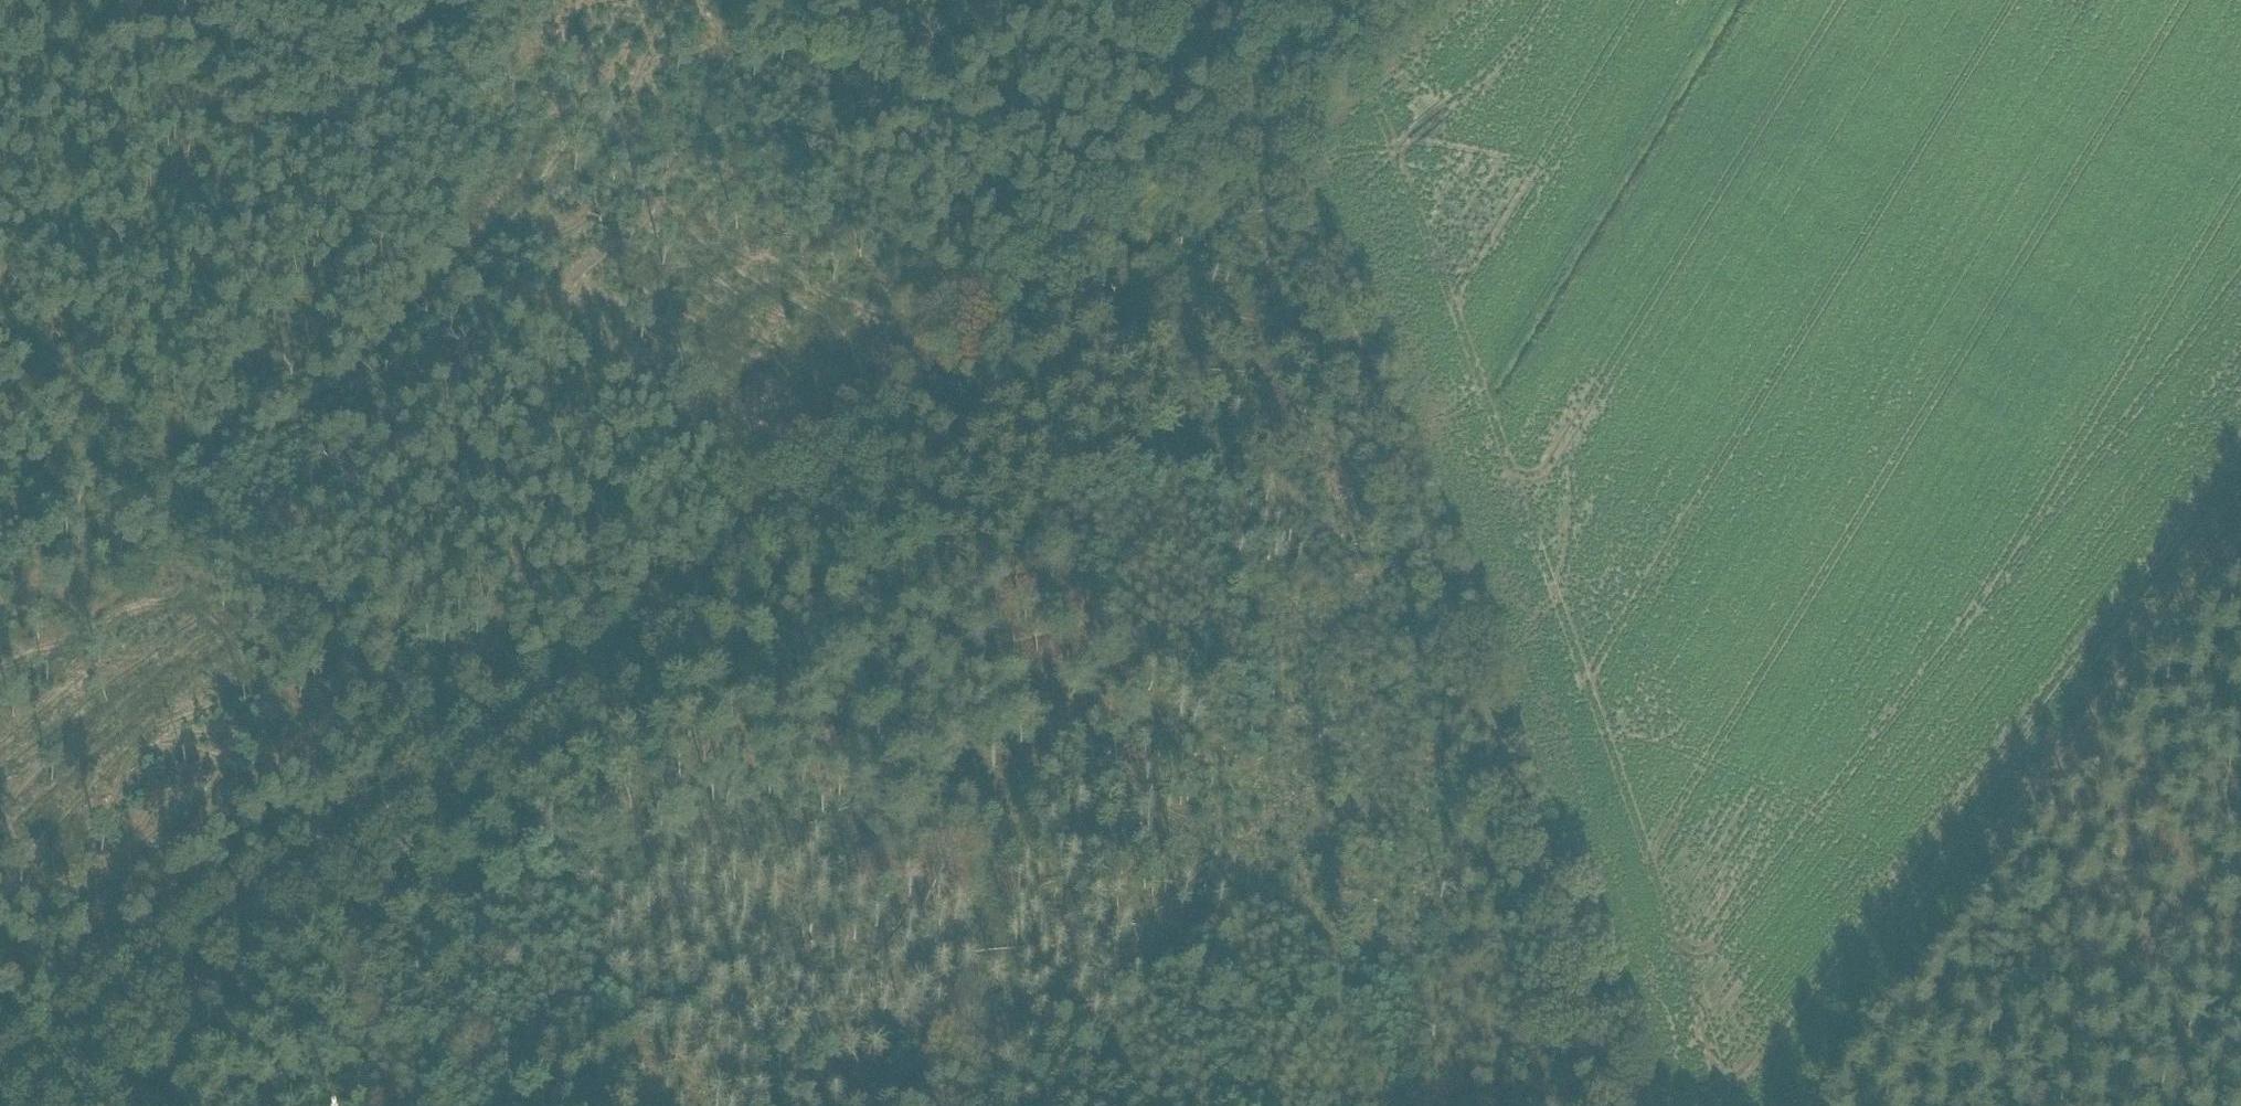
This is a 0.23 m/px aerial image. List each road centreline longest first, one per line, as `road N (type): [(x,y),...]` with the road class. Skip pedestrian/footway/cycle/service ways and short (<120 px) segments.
road 1 (track): [(1260,117),(1179,0)]

